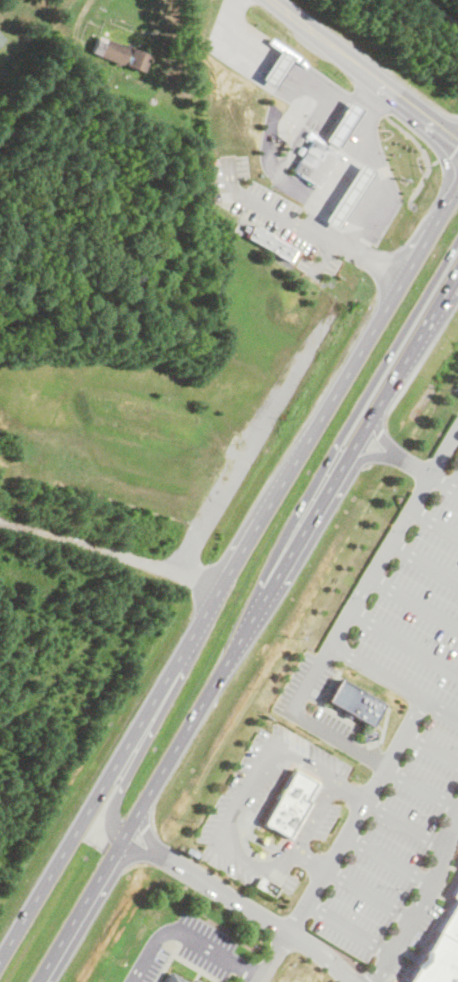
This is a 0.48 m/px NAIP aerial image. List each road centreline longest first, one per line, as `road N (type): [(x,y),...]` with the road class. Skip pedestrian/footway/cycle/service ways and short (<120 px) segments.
road 1 (trunk): [(457,178),(0,965)]
road 2 (trunk): [(42,981),(457,273)]
road 3 (secondary): [(457,141),(272,0)]

